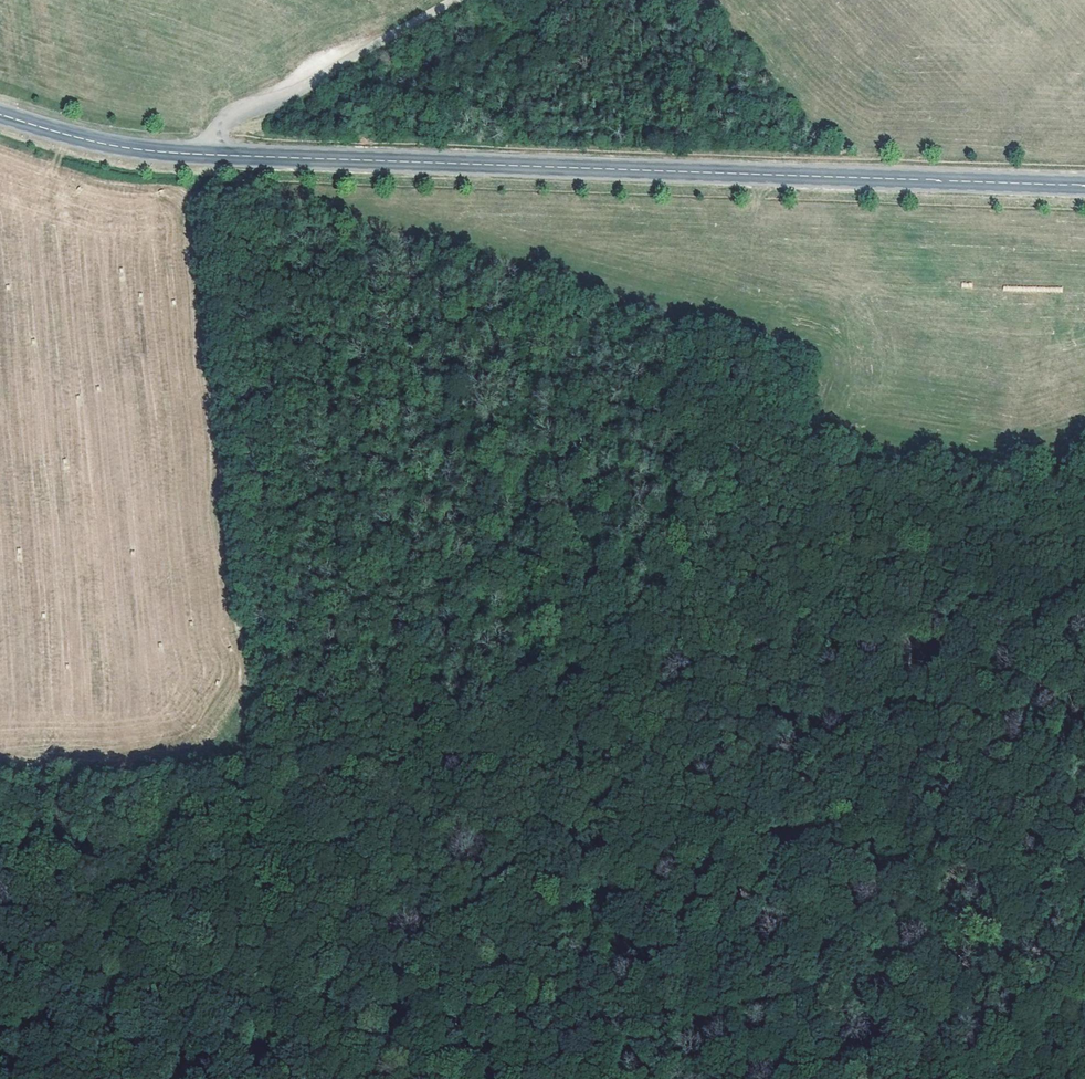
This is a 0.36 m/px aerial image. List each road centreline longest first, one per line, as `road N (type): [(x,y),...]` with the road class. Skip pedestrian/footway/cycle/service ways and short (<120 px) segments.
road 1 (secondary): [(0,116),(145,153),(1084,185)]
road 2 (track): [(493,0),(242,124),(217,155)]

